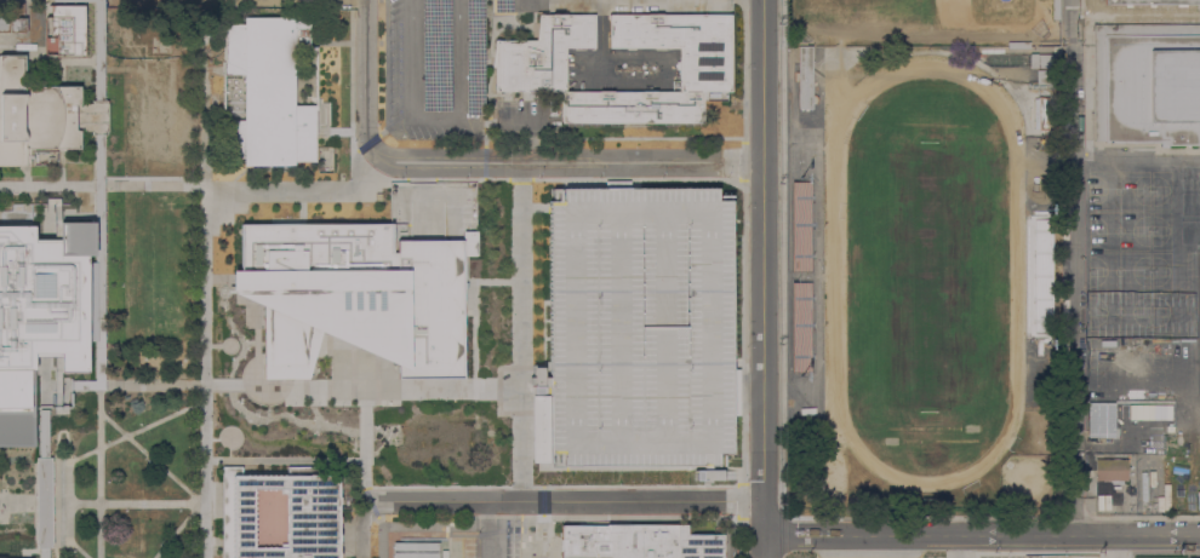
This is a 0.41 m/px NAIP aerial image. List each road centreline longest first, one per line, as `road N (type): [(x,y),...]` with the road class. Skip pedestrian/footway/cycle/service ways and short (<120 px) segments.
road 1 (residential): [(762,501),(764,0)]

